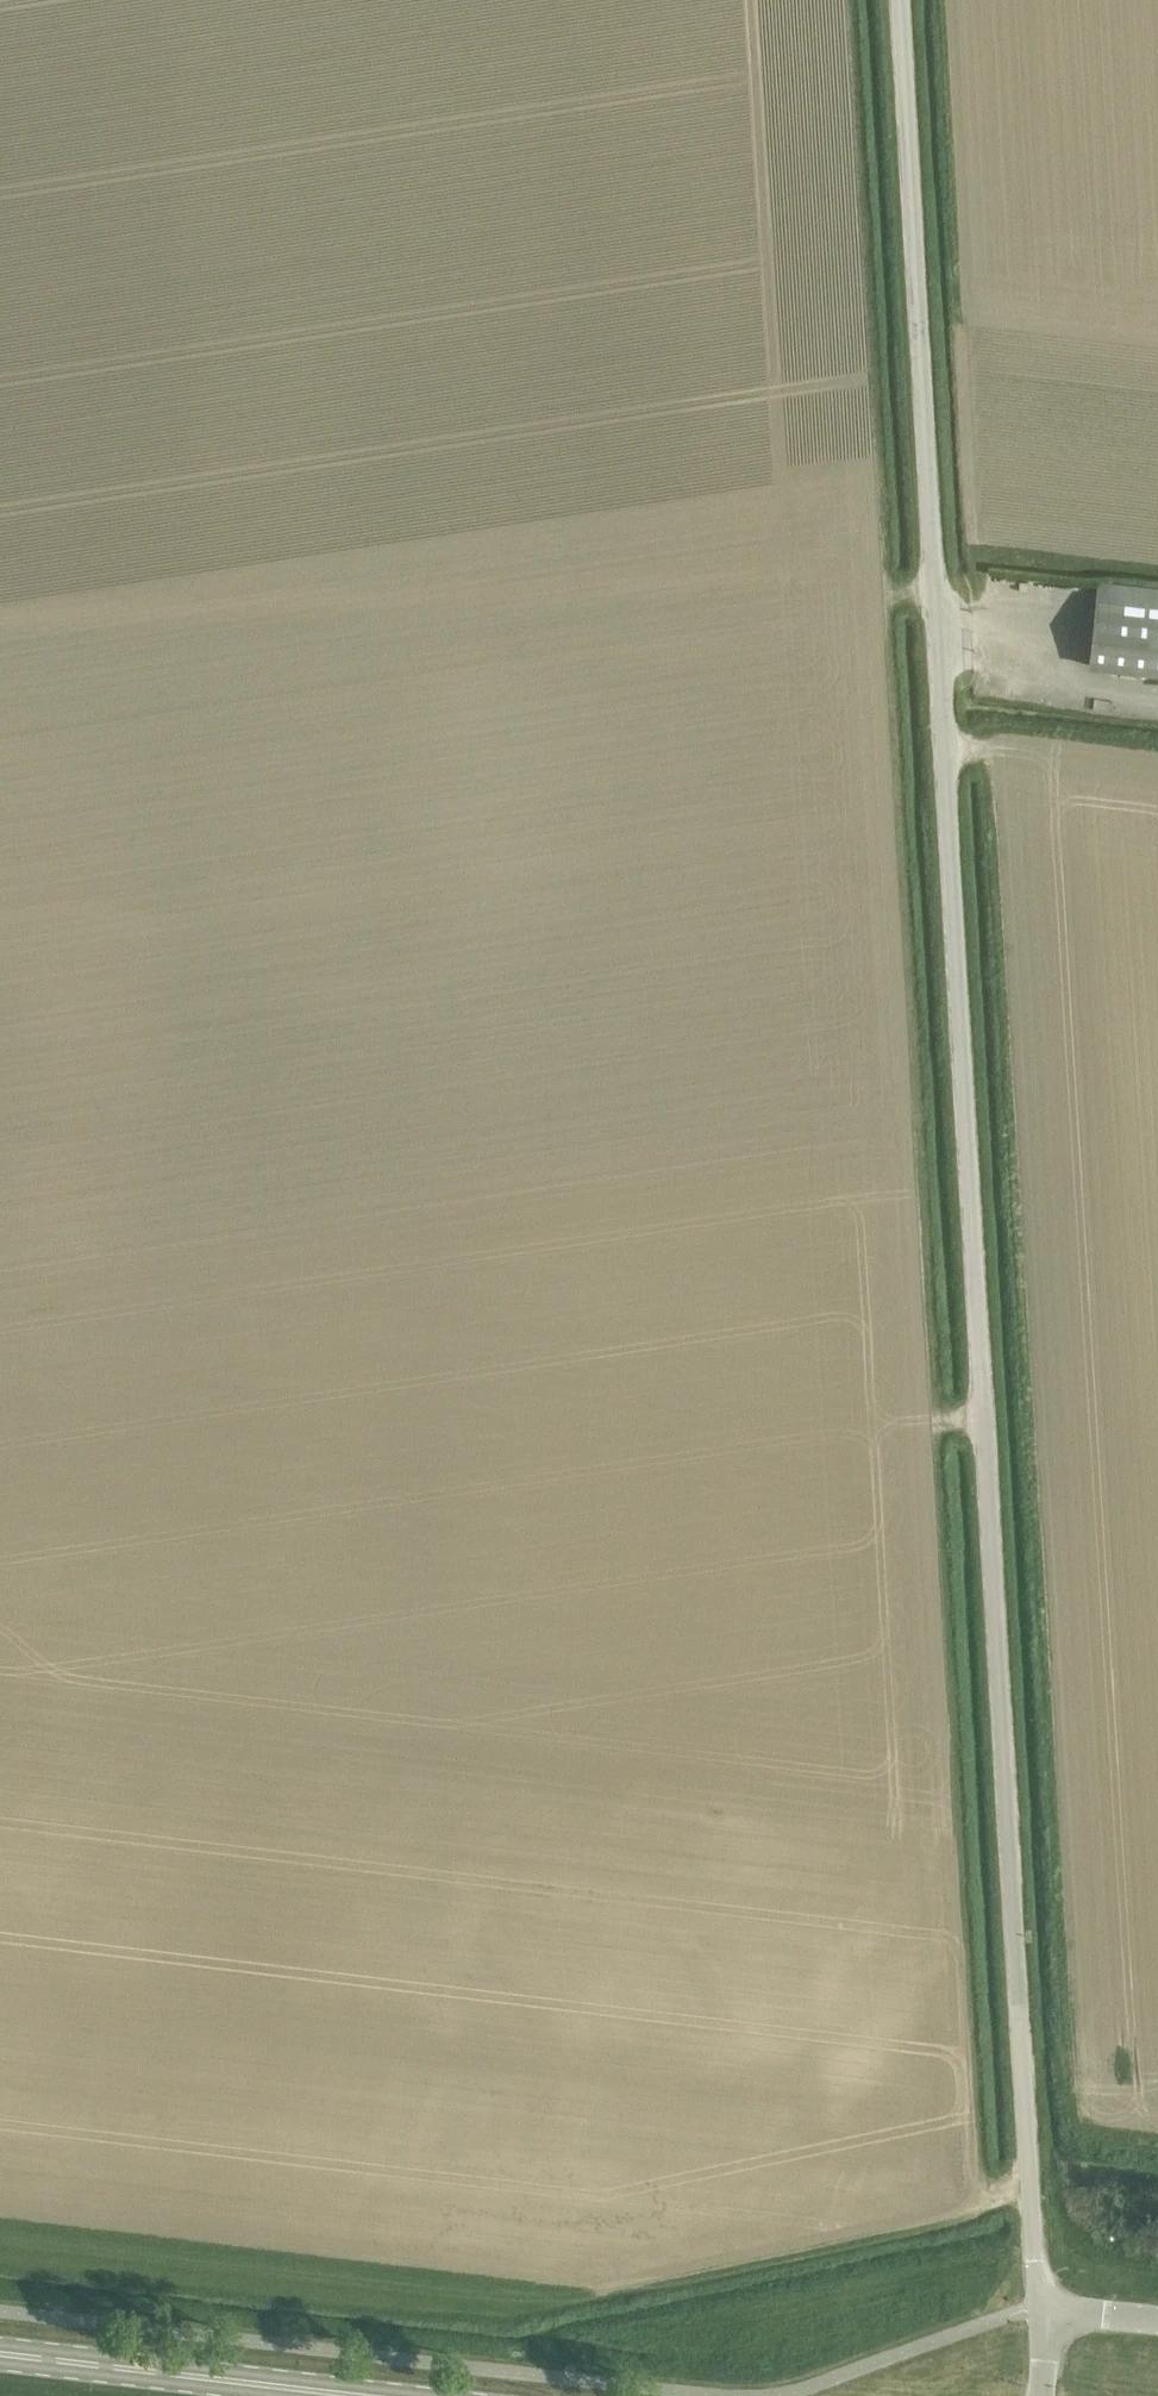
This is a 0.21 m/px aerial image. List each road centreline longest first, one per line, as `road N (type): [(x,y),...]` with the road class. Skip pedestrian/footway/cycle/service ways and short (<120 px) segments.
road 1 (unclassified): [(1040,2310),(899,0)]
road 2 (primary): [(366,2395),(0,2353)]

